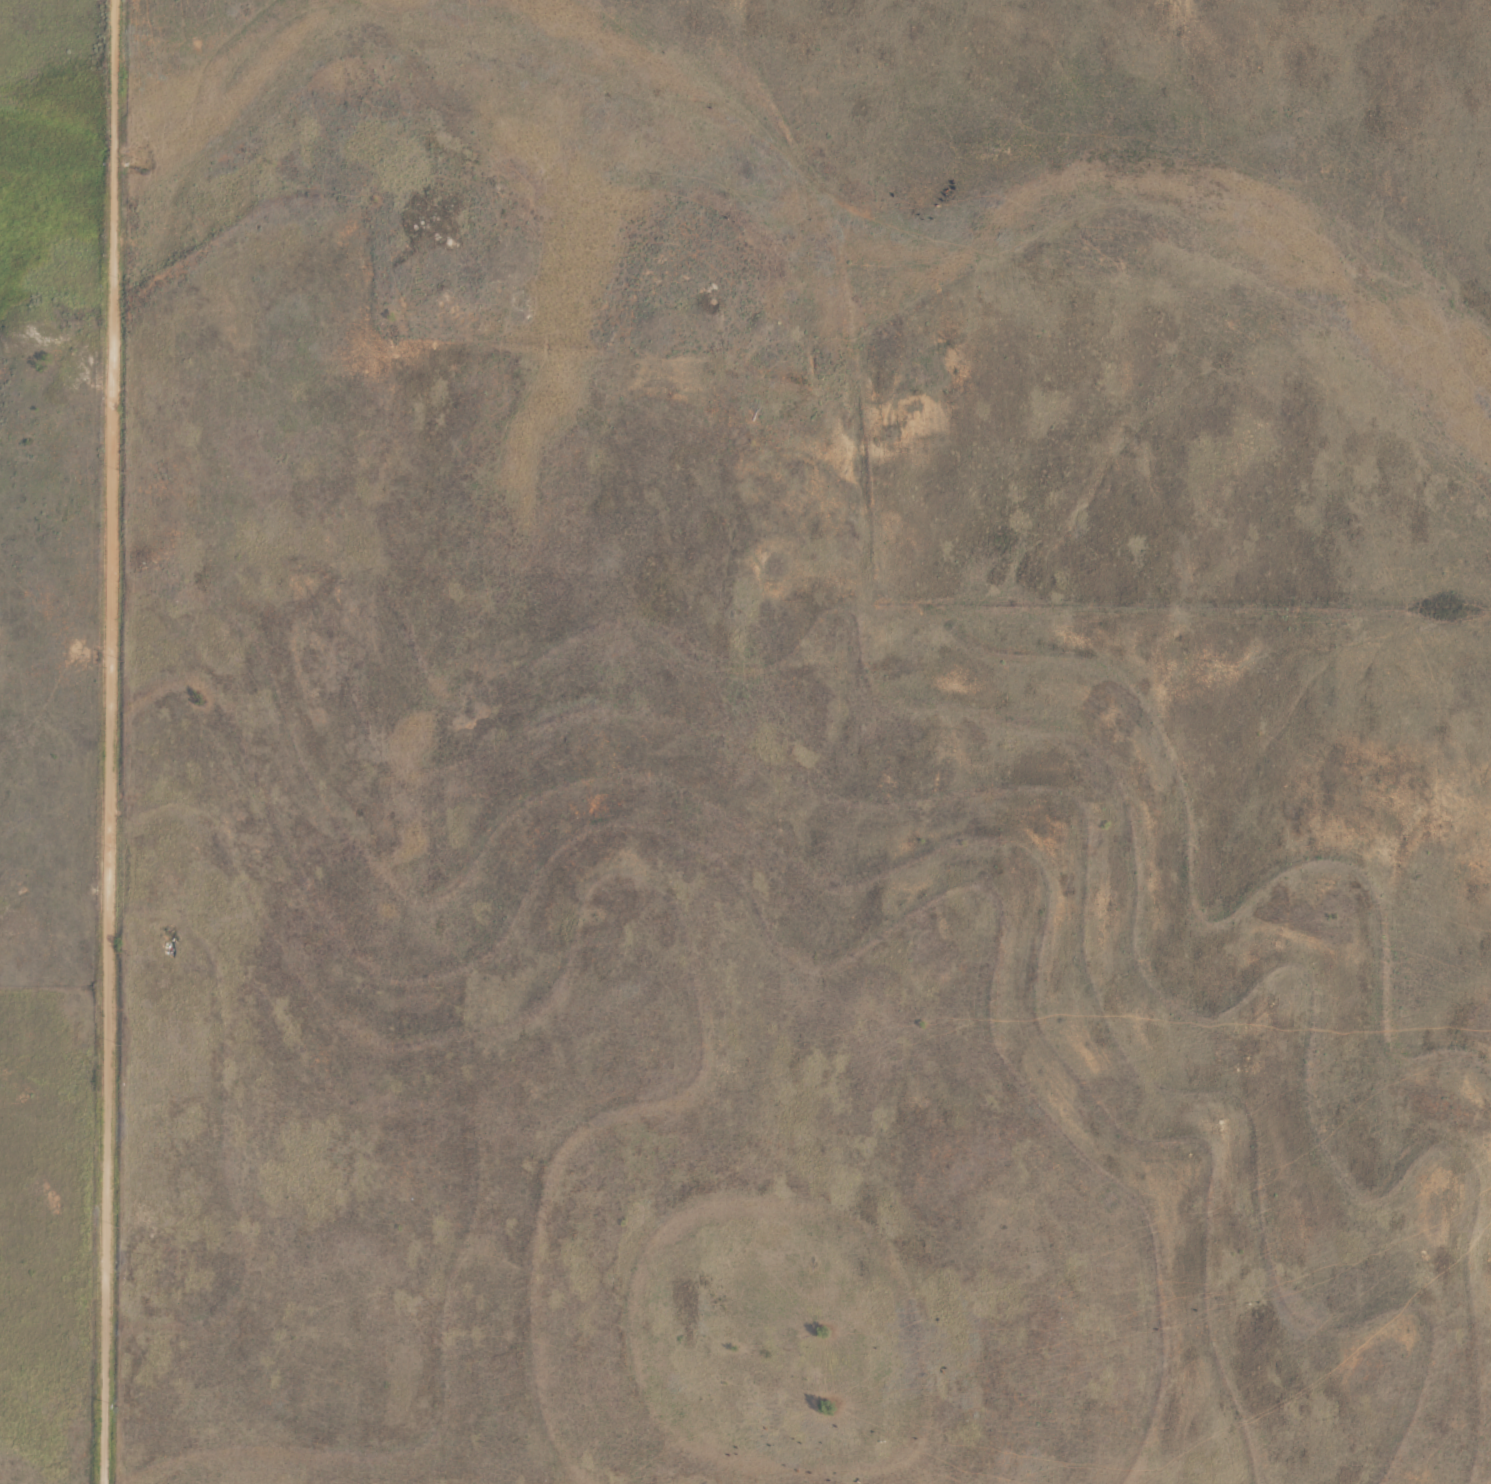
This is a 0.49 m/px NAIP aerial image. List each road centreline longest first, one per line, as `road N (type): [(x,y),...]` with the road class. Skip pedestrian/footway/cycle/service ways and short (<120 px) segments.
road 1 (residential): [(107,1483),(119,0)]

